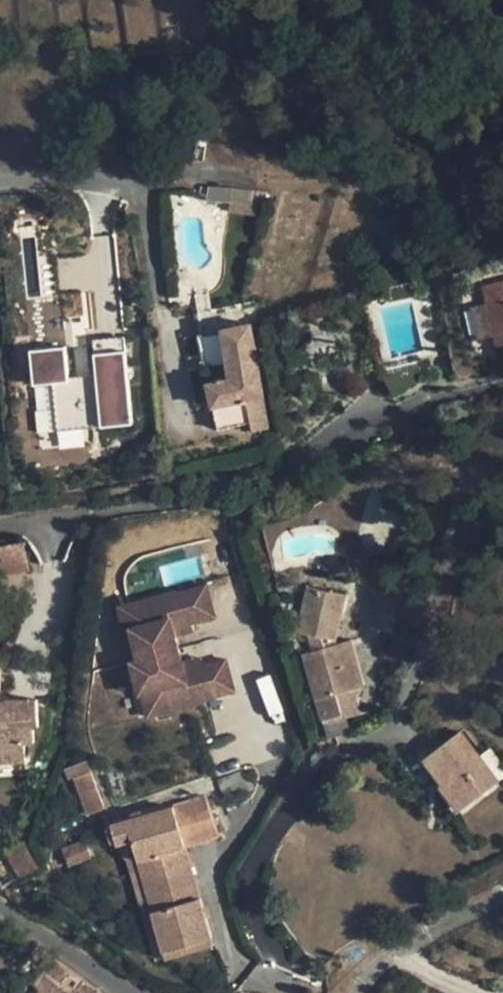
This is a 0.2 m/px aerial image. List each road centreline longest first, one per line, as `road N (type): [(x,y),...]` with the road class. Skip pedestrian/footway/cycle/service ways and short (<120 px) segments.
road 1 (residential): [(0,911),(124,992)]
road 2 (residential): [(136,182),(0,178)]

